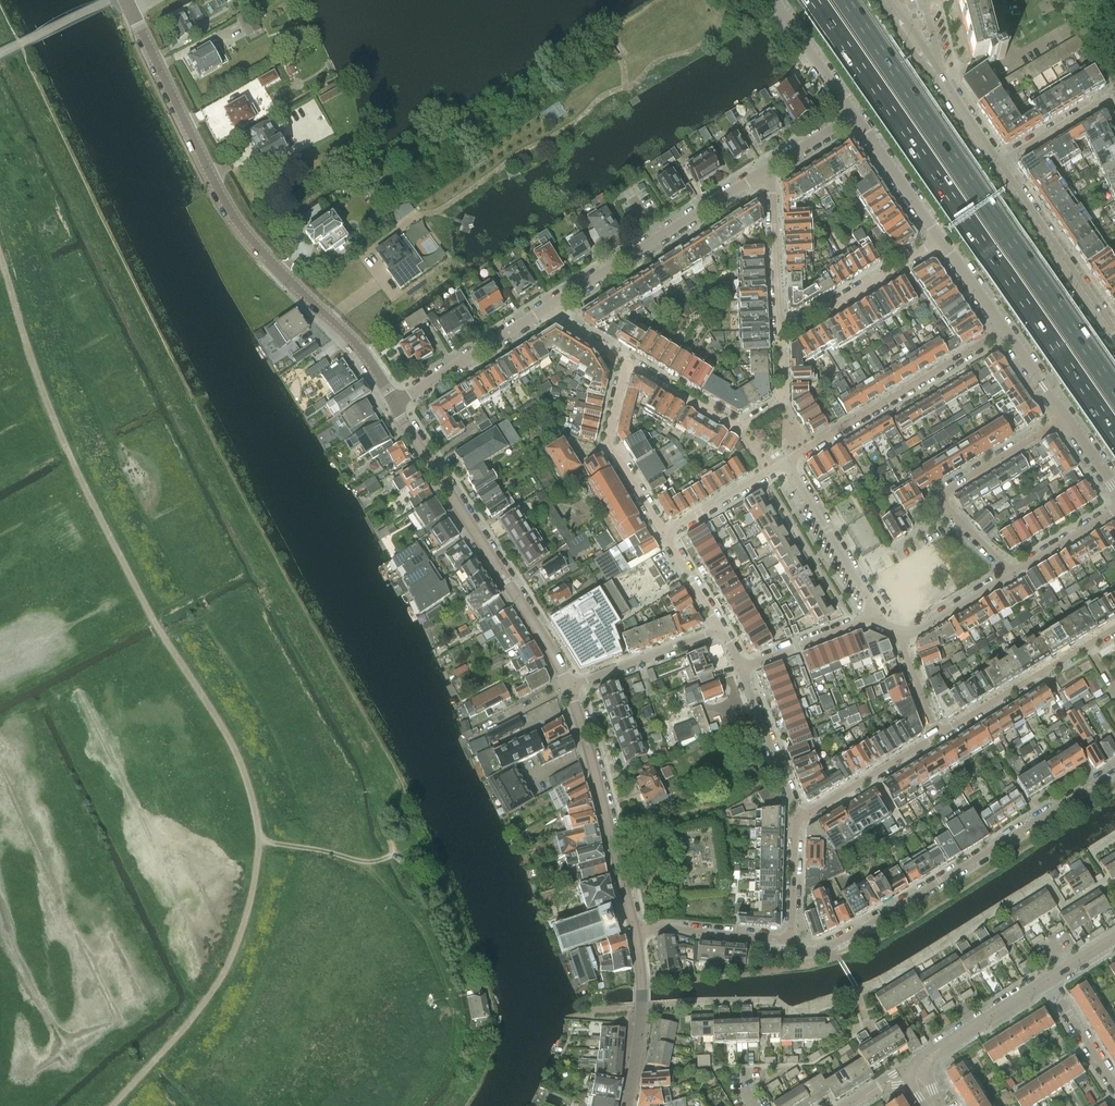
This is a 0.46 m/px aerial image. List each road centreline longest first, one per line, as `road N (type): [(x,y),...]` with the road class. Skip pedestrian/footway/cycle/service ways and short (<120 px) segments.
road 1 (motorway): [(816,0),(1114,436)]
road 2 (tertiary): [(395,405),(353,339),(238,224),(124,0)]
road 3 (motorway): [(1114,389),(846,0)]
road 4 (residential): [(791,939),(807,951),(859,930),(1114,770)]
road 5 (tertiary): [(568,688),(395,405)]
road 6 (tertiary): [(544,309),(772,166)]
road 7 (residential): [(1003,328),(785,461)]
road 8 (tertiary): [(635,930),(568,688)]
road 9 (residential): [(1066,418),(942,496),(1011,572)]
road 10 (residential): [(780,335),(782,399),(743,425),(624,363)]
road 11 (tertiary): [(1114,336),(997,164)]
road 12 (residential): [(1114,626),(937,734)]
road 13 (residential): [(780,335),(943,240)]
road 14 (residential): [(664,534),(608,439),(624,363)]
road 15 (tertiary): [(997,164),(895,14)]
road 16 (tertiary): [(395,405),(544,309)]
road 17 (residential): [(785,461),(874,614)]
road 18 (tertiary): [(626,1105),(642,1008),(635,930)]
road 19 (residential): [(772,166),(780,335)]
road 20 (residential): [(937,734),(796,818)]
road 21 (residential): [(721,629),(568,688)]
road 22 (tertiary): [(918,1071),(936,1050),(1050,978)]
road 23 (residential): [(796,818),(740,668)]
road 24 (residential): [(635,930),(791,939)]
road 25 (tertiary): [(943,240),(854,113)]
road 26 (residential): [(874,614),(740,668)]
road 27 (residential): [(664,534),(785,461)]
road 28 (tertiary): [(854,113),(773,0)]
road 29 (residential): [(997,164),(1096,103),(1114,108)]
road 30 (residential): [(1050,978),(1114,1086)]
road 31 (residential): [(901,632),(1011,572)]
road 32 (residential): [(791,939),(796,818)]

